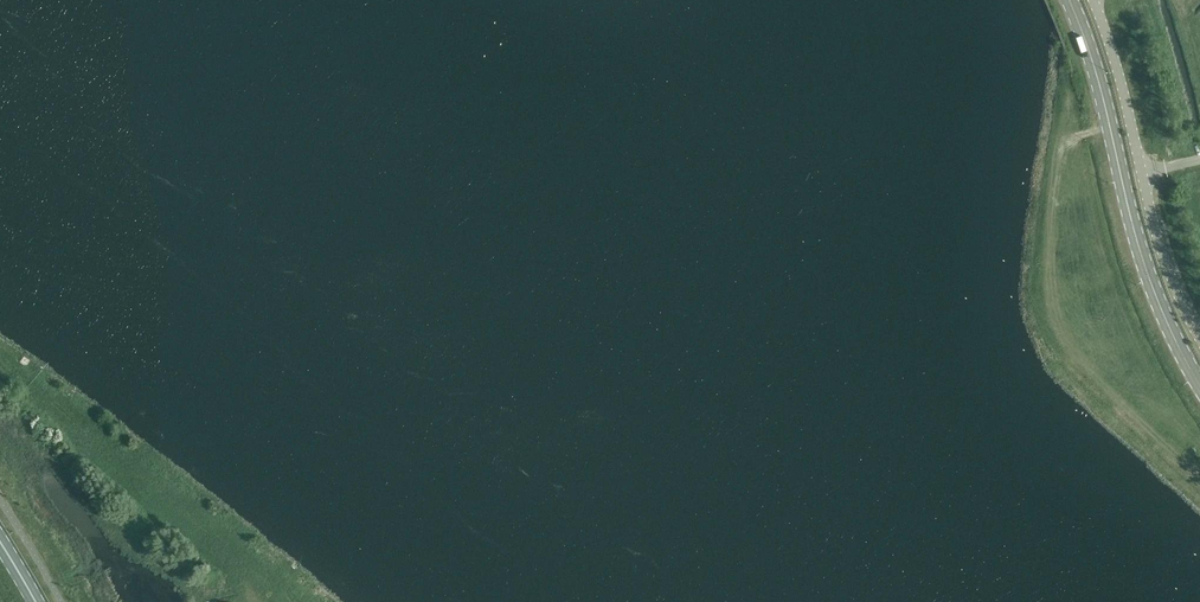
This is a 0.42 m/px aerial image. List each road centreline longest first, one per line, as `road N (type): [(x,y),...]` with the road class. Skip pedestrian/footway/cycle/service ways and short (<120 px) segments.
road 1 (motorway): [(730,601),(900,0)]
road 2 (motorway): [(865,0),(698,601)]
road 3 (track): [(1110,128),(1074,143),(1062,162),(1050,241),(1056,330),(1199,474)]
road 4 (primary): [(1199,384),(1157,307),(1098,74),(1070,0)]
road 5 (unclassified): [(1199,336),(1157,229),(1094,0)]

